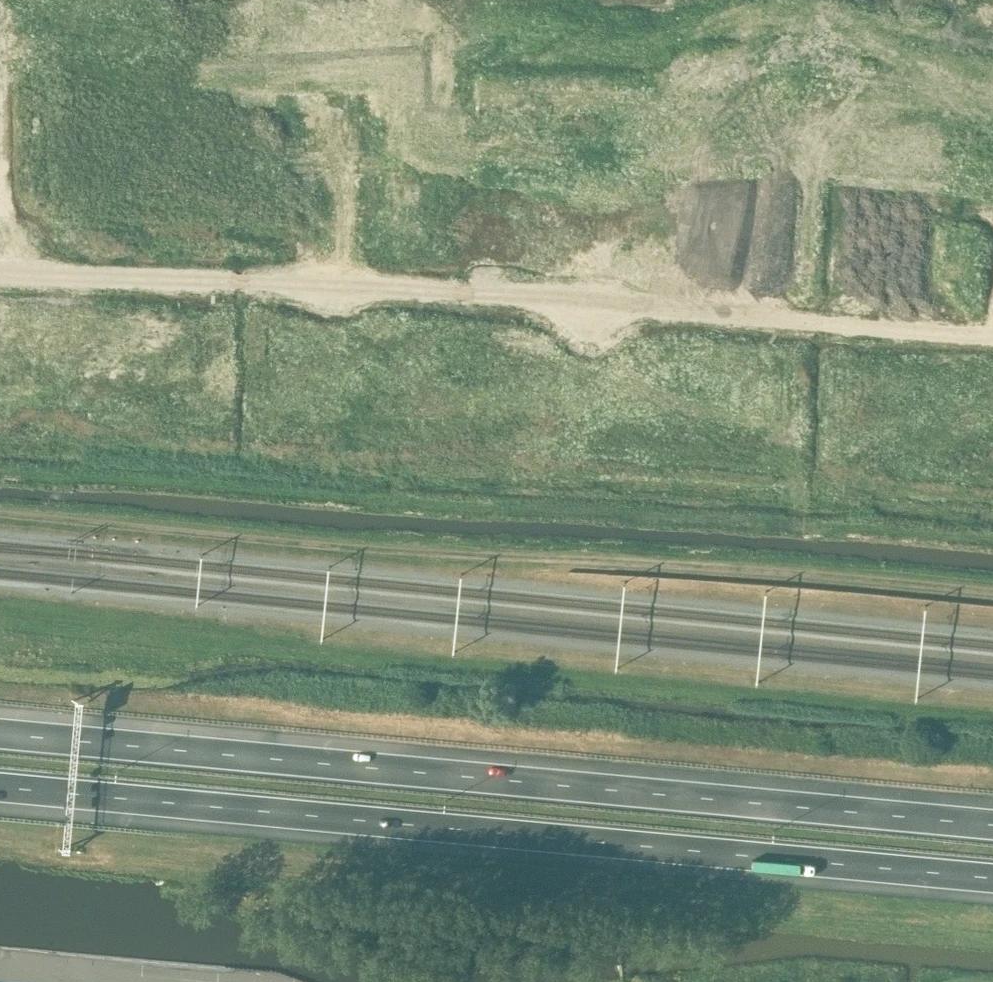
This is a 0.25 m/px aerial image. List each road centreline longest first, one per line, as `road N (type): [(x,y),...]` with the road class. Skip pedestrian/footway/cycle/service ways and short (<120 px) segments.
road 1 (motorway): [(0,787),(992,879)]
road 2 (motorway): [(992,826),(0,734)]

